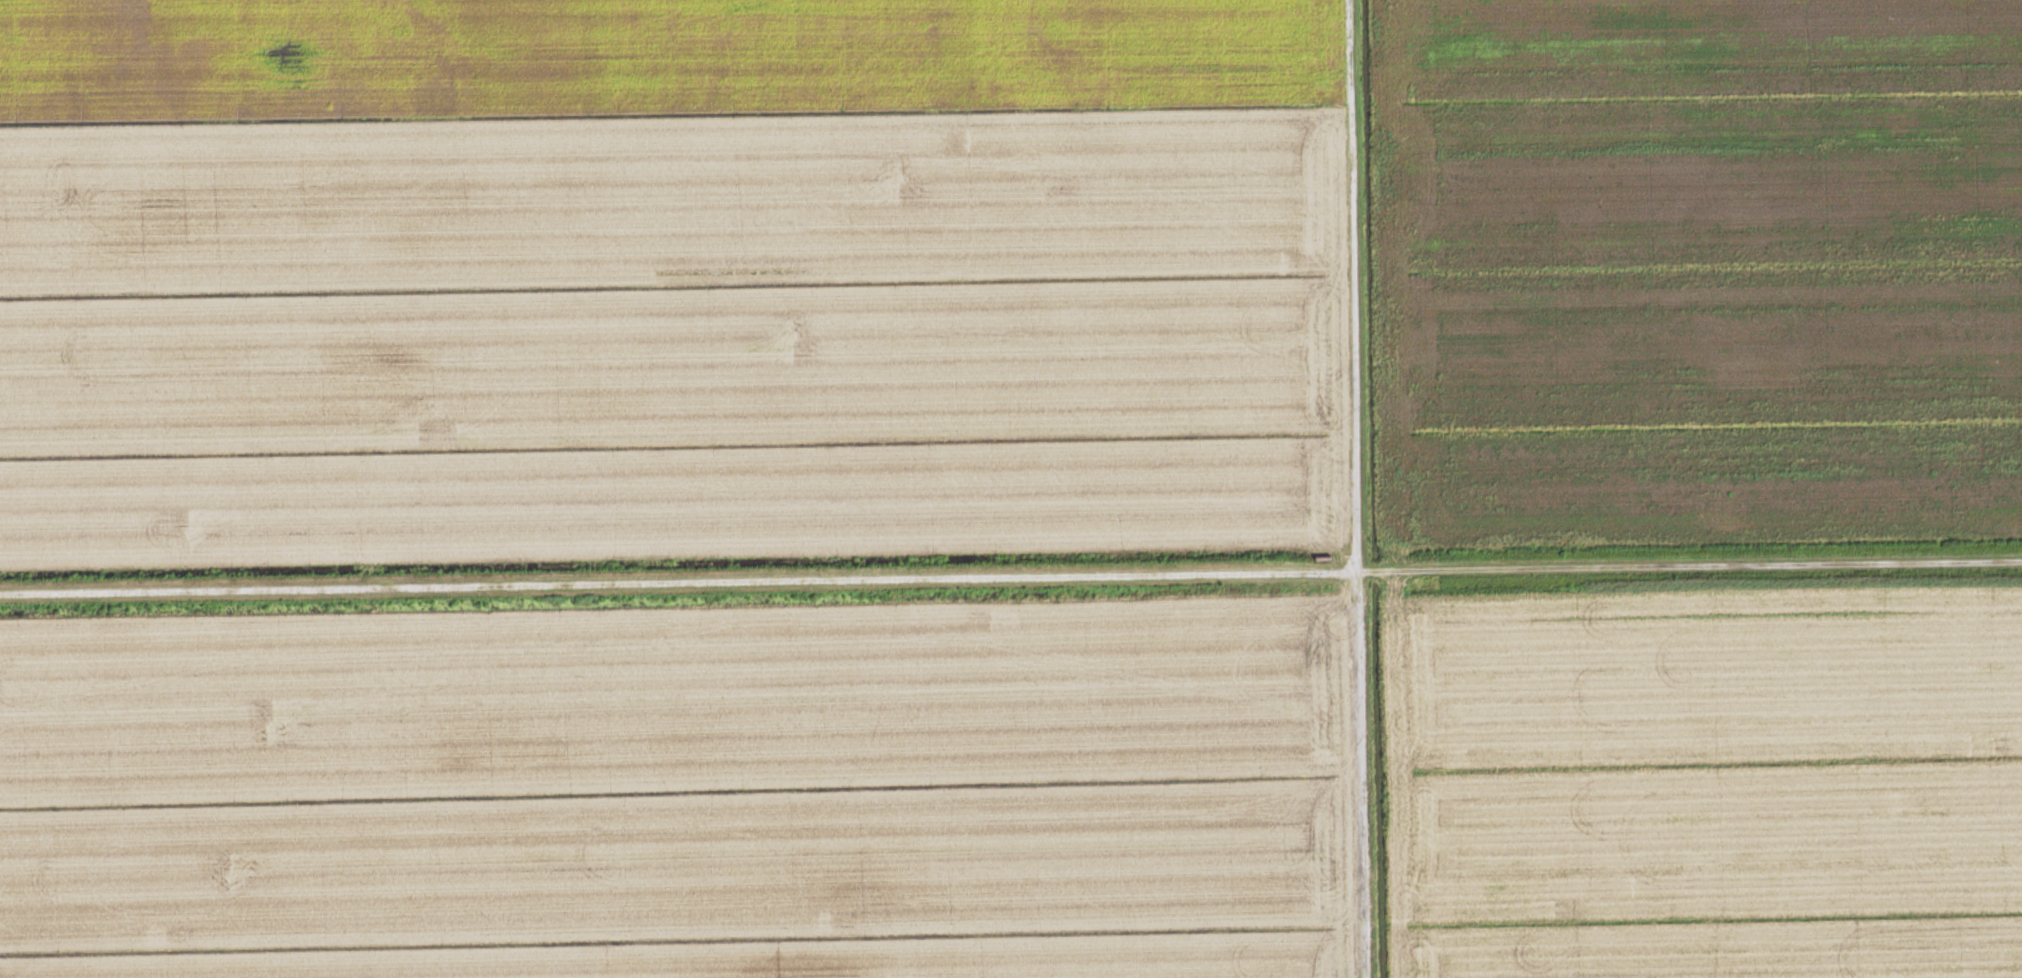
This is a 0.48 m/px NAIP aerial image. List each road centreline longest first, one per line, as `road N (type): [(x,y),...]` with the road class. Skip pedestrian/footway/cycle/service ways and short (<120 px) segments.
road 1 (residential): [(1344,0),(1360,353),(1371,977)]

